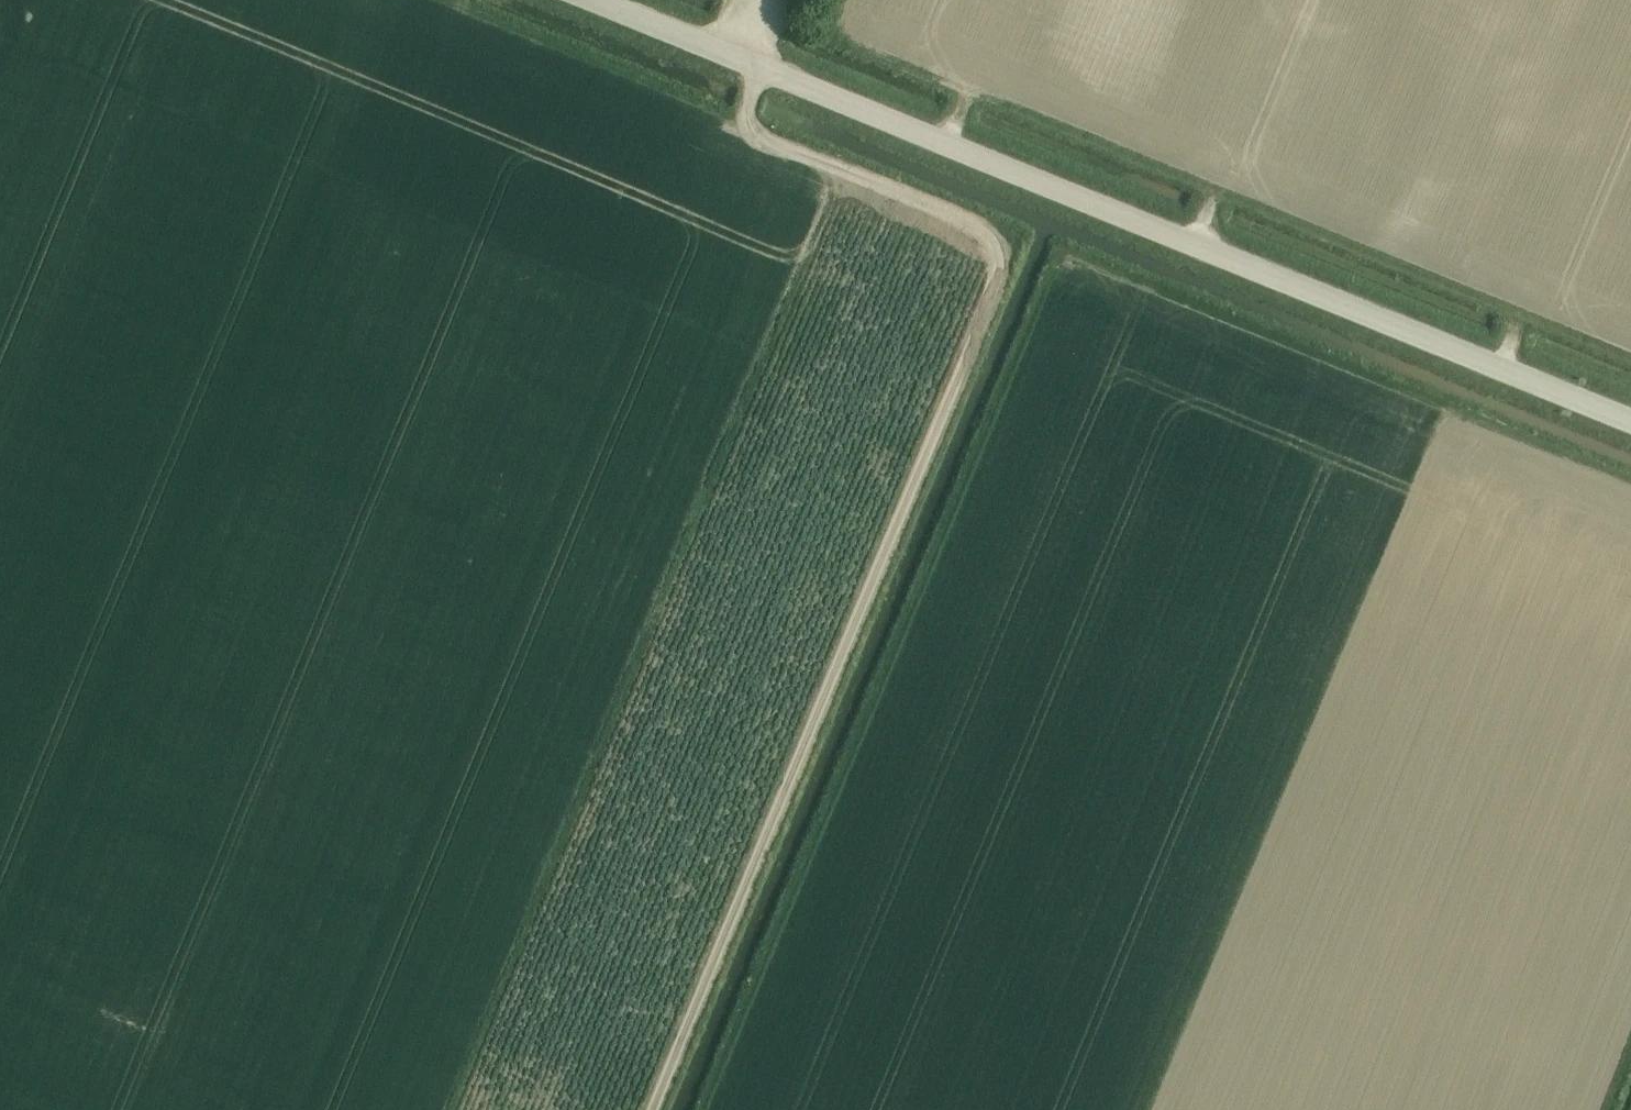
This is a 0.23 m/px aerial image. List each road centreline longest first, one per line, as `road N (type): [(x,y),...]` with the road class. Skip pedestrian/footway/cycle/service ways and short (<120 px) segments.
road 1 (unclassified): [(1630,422),(592,0)]

